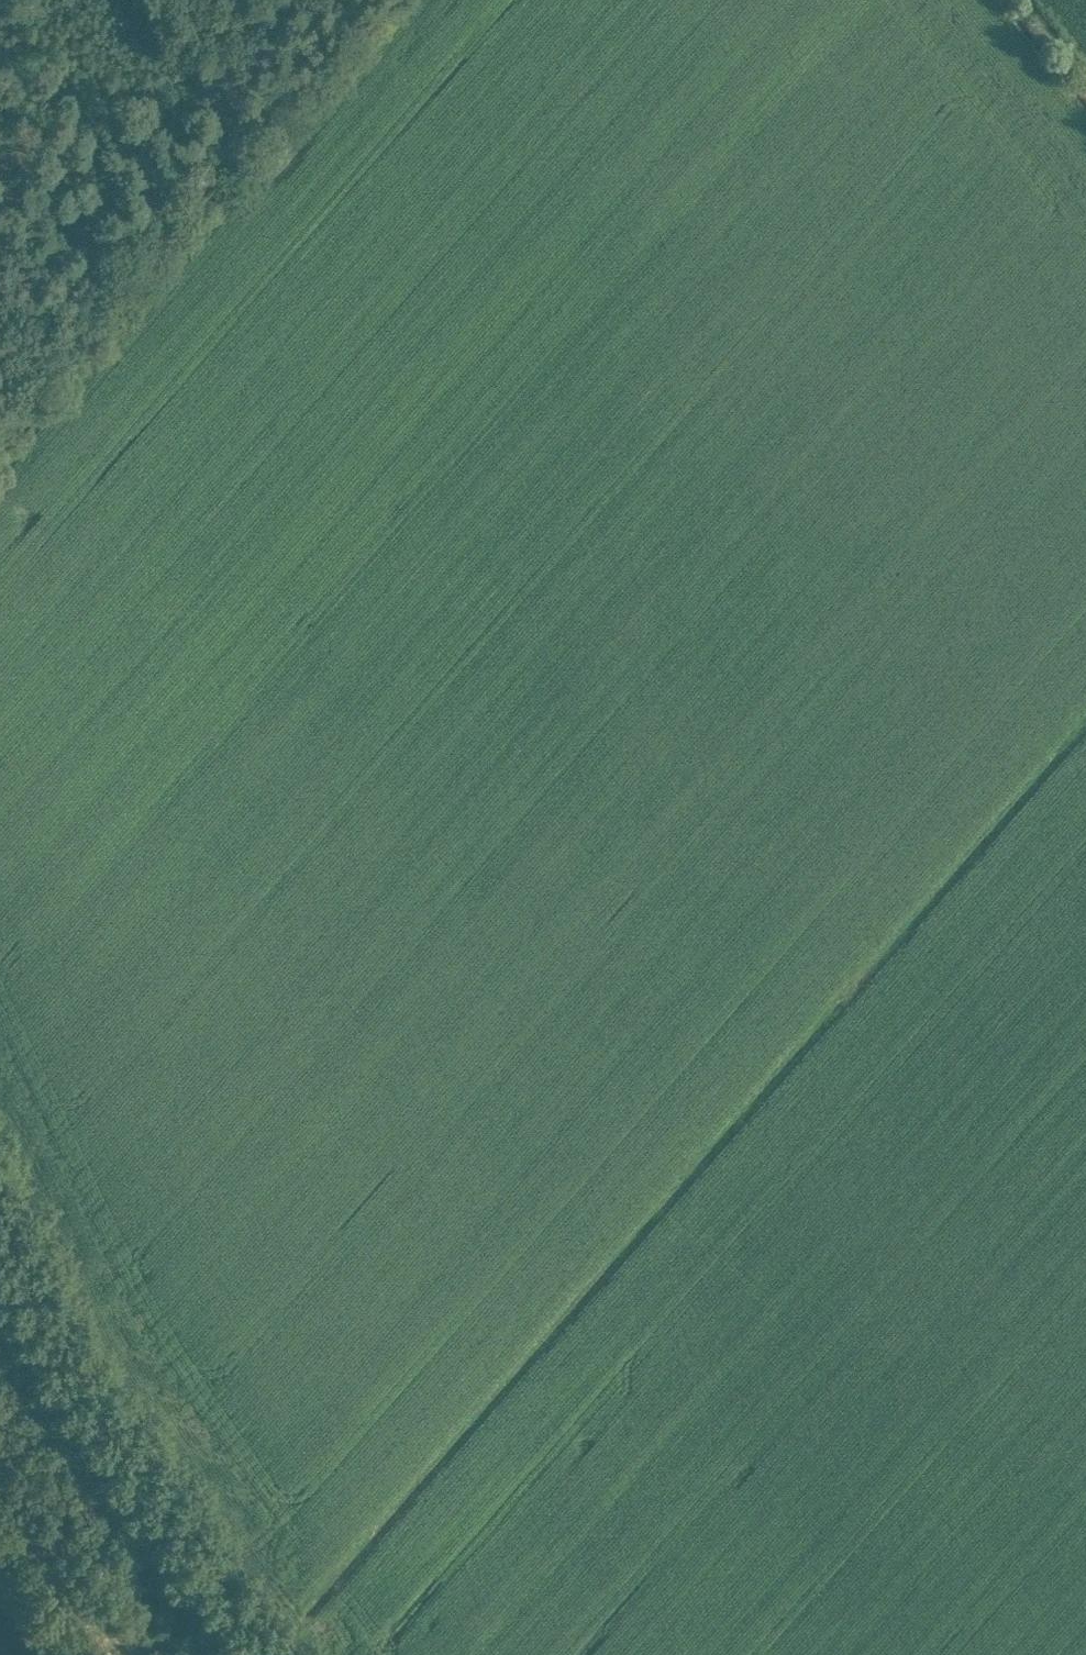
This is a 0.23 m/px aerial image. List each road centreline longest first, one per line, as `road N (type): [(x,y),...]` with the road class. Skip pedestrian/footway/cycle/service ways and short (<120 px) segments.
road 1 (track): [(0,1495),(120,1654)]

